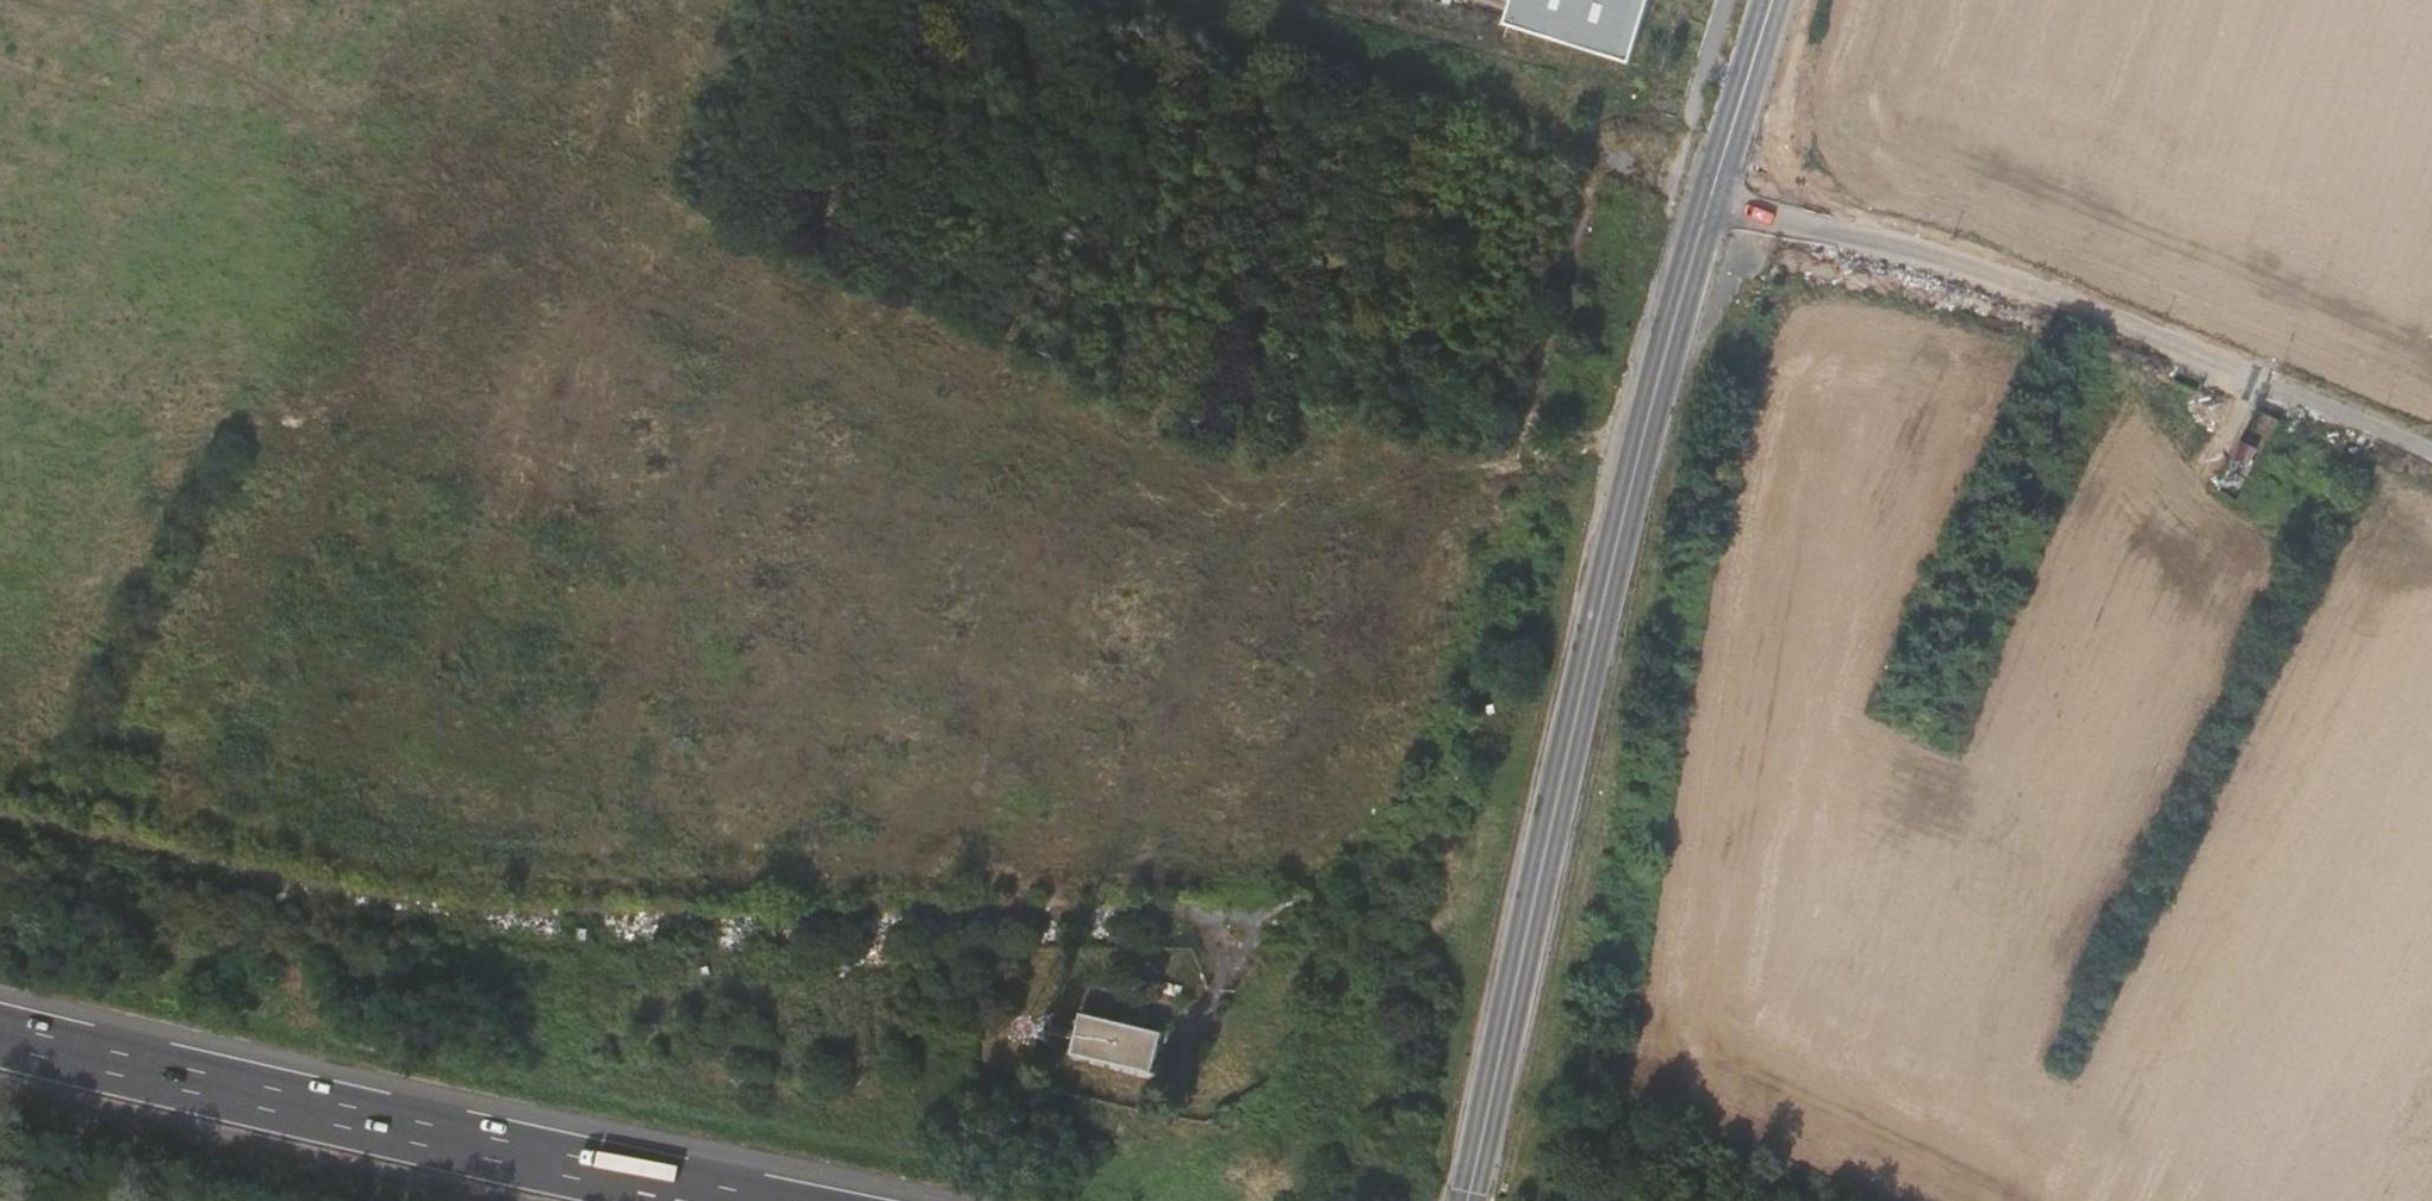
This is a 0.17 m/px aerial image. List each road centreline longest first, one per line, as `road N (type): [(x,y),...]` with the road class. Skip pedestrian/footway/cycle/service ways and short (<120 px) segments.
road 1 (tertiary): [(1465,1200),(1554,777),(1704,188)]
road 2 (unclassified): [(1704,188),(2000,280),(2431,456)]
road 3 (motorway): [(743,1200),(0,1034)]
road 4 (tertiary): [(1763,0),(1704,188)]

